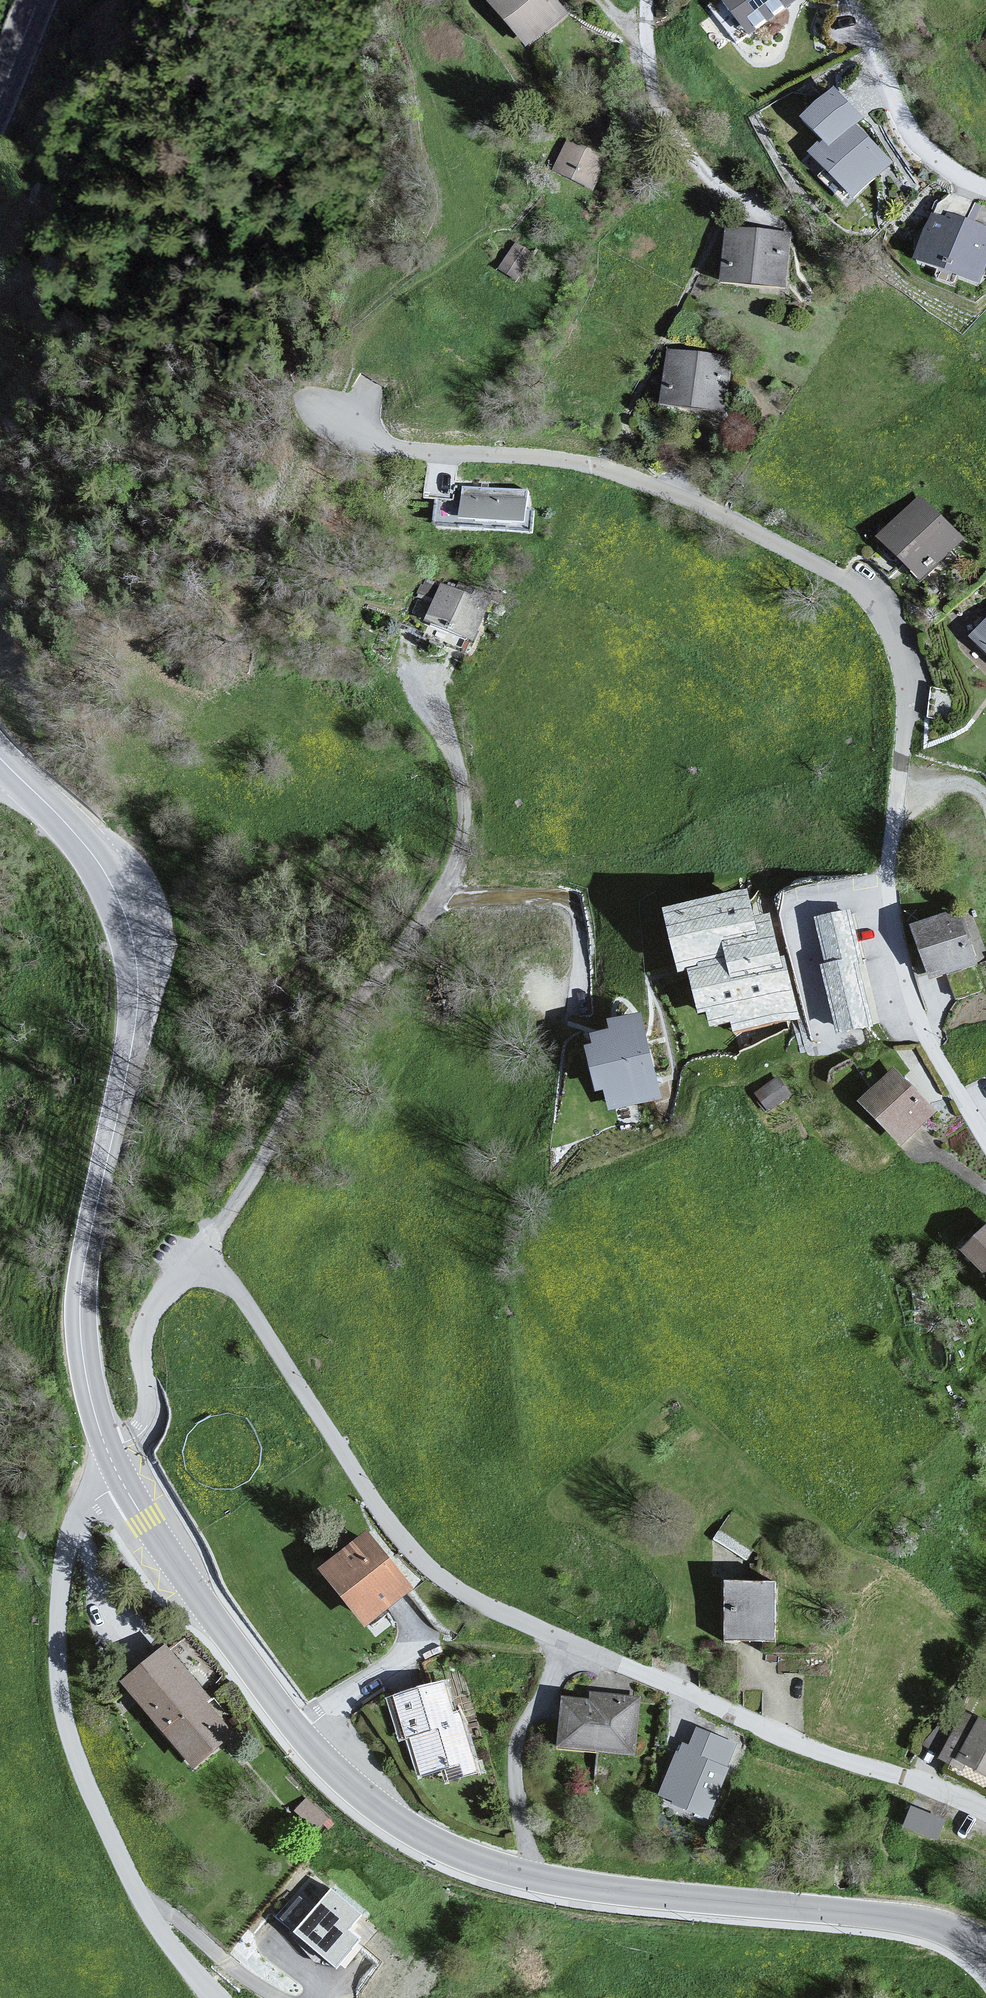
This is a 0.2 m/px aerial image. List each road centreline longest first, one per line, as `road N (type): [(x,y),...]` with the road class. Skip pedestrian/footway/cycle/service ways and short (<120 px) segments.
road 1 (residential): [(985,1139),(923,1029),(898,947),(888,870),(905,677),(899,645),(873,599),(844,577),(633,479),(531,456),(391,446),(327,413)]
road 2 (tertiary): [(124,1484),(300,1734),(355,1788),(428,1839),(562,1882),(928,1923),(985,1949)]
road 3 (residential): [(189,1273),(233,1290),(436,1577),(778,1734),(950,1791),(985,1813)]
road 4 (tertiary): [(0,758),(96,859),(124,910),(136,957),(135,1035),(81,1300),(87,1387),(108,1452)]
road 5 (unclassified): [(404,659),(460,764),(459,828),(444,878),(292,1113),(210,1217),(189,1273)]
road 6 (unclassified): [(124,1484),(88,1505),(68,1542),(59,1691),(88,1790),(142,1904),(217,1997)]
road 7 (residential): [(646,0),(654,98),(690,159),(756,214)]
road 8 (residential): [(985,188),(945,167),(910,132),(848,0)]
road 9 (unclassified): [(189,1273),(169,1286),(142,1332),(151,1415),(143,1431),(108,1452)]

